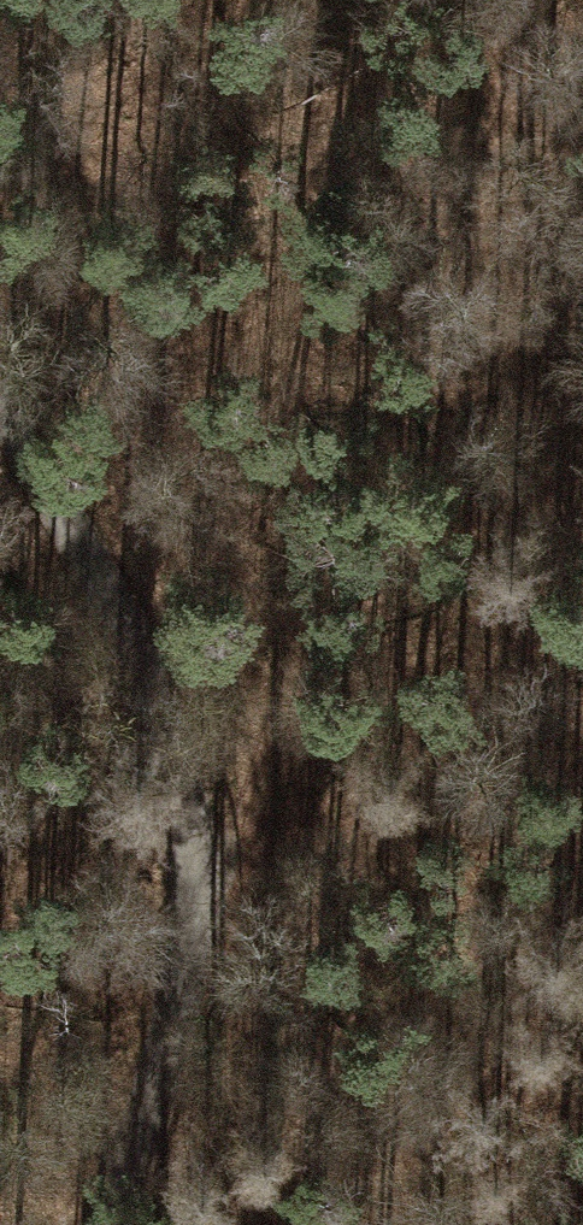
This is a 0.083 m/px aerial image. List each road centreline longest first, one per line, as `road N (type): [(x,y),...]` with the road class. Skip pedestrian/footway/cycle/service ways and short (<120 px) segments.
road 1 (track): [(197,915),(520,0)]
road 2 (track): [(0,413),(145,669),(185,773),(197,915),(102,1224)]

